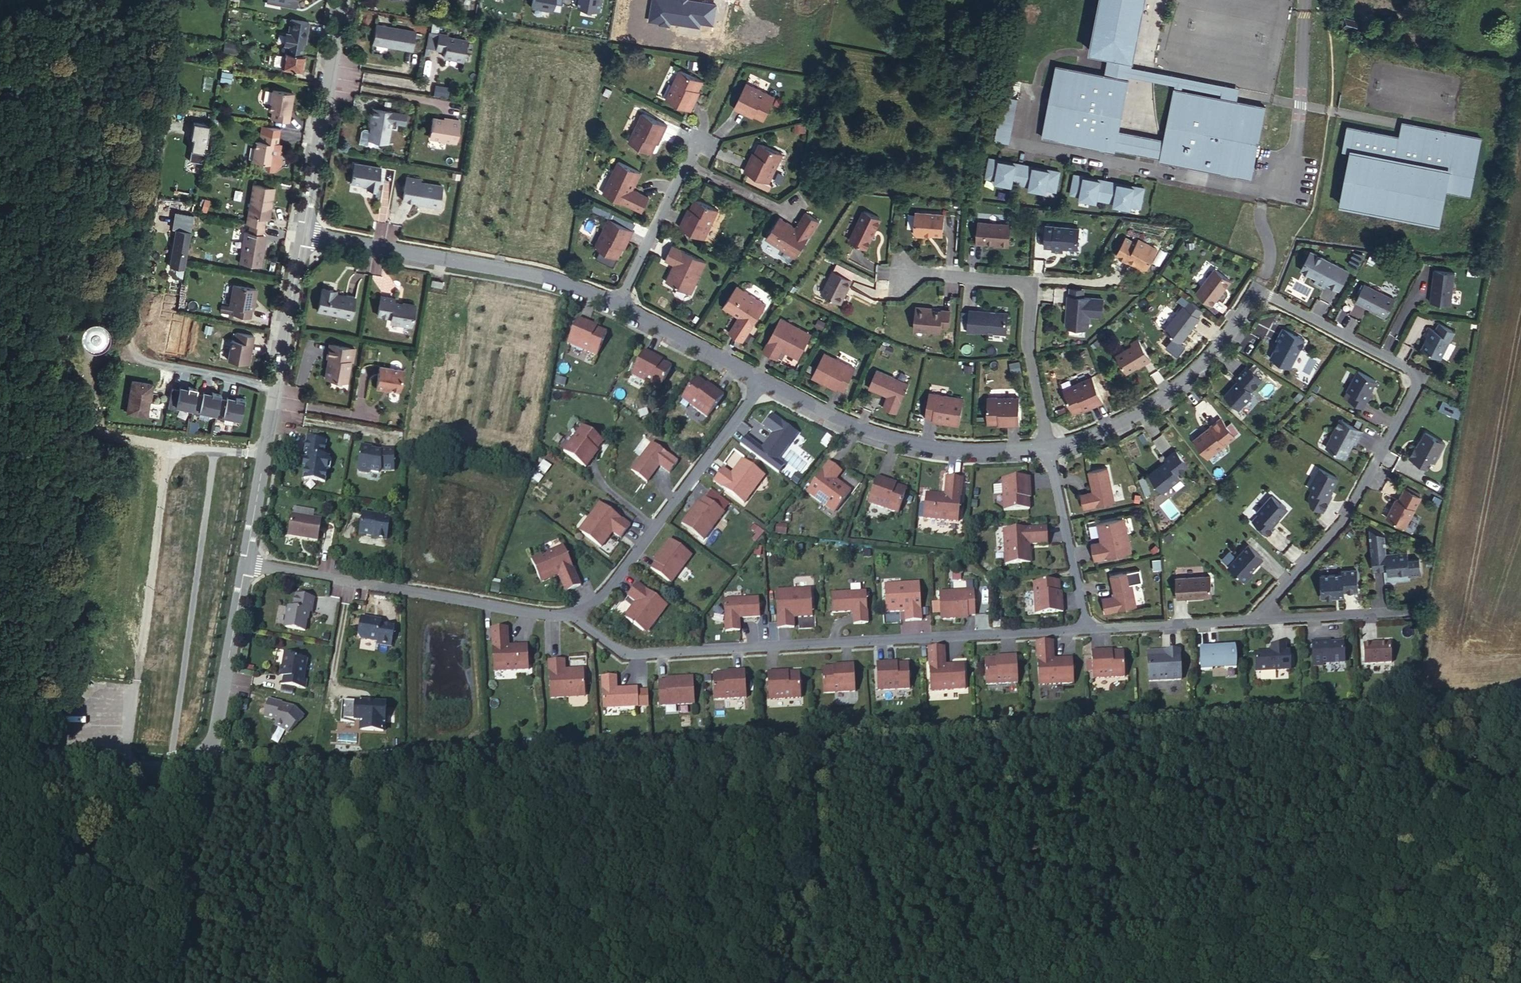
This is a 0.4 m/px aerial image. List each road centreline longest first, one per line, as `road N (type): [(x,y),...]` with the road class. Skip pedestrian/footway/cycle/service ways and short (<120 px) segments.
road 1 (residential): [(1047,448),(1131,417),(1184,378),(1257,289),(1411,370),(1413,389),(1340,523),(1260,619)]
road 2 (residential): [(1086,629),(623,657),(577,621)]
road 3 (residential): [(244,561),(202,758),(155,767),(28,760)]
road 4 (residential): [(577,621),(244,561)]
road 5 (residential): [(303,232),(244,561)]
road 6 (residential): [(303,232),(546,280),(614,305)]
road 7 (residential): [(761,381),(577,621)]
road 8 (unknown): [(275,386),(137,353),(130,342),(155,197)]
road 9 (residential): [(761,381),(851,427),(956,450),(1047,448)]
road 10 (residential): [(1047,448),(1027,352),(1030,283),(903,272)]
road 11 (residential): [(342,0),(303,232)]
road 12 (residential): [(614,305),(697,137)]
road 13 (residential): [(1086,629),(1047,448)]
road 14 (residential): [(1260,619),(1086,629)]
road 15 (residential): [(614,305),(761,381)]
road 16 (residential): [(1260,619),(1409,614)]

